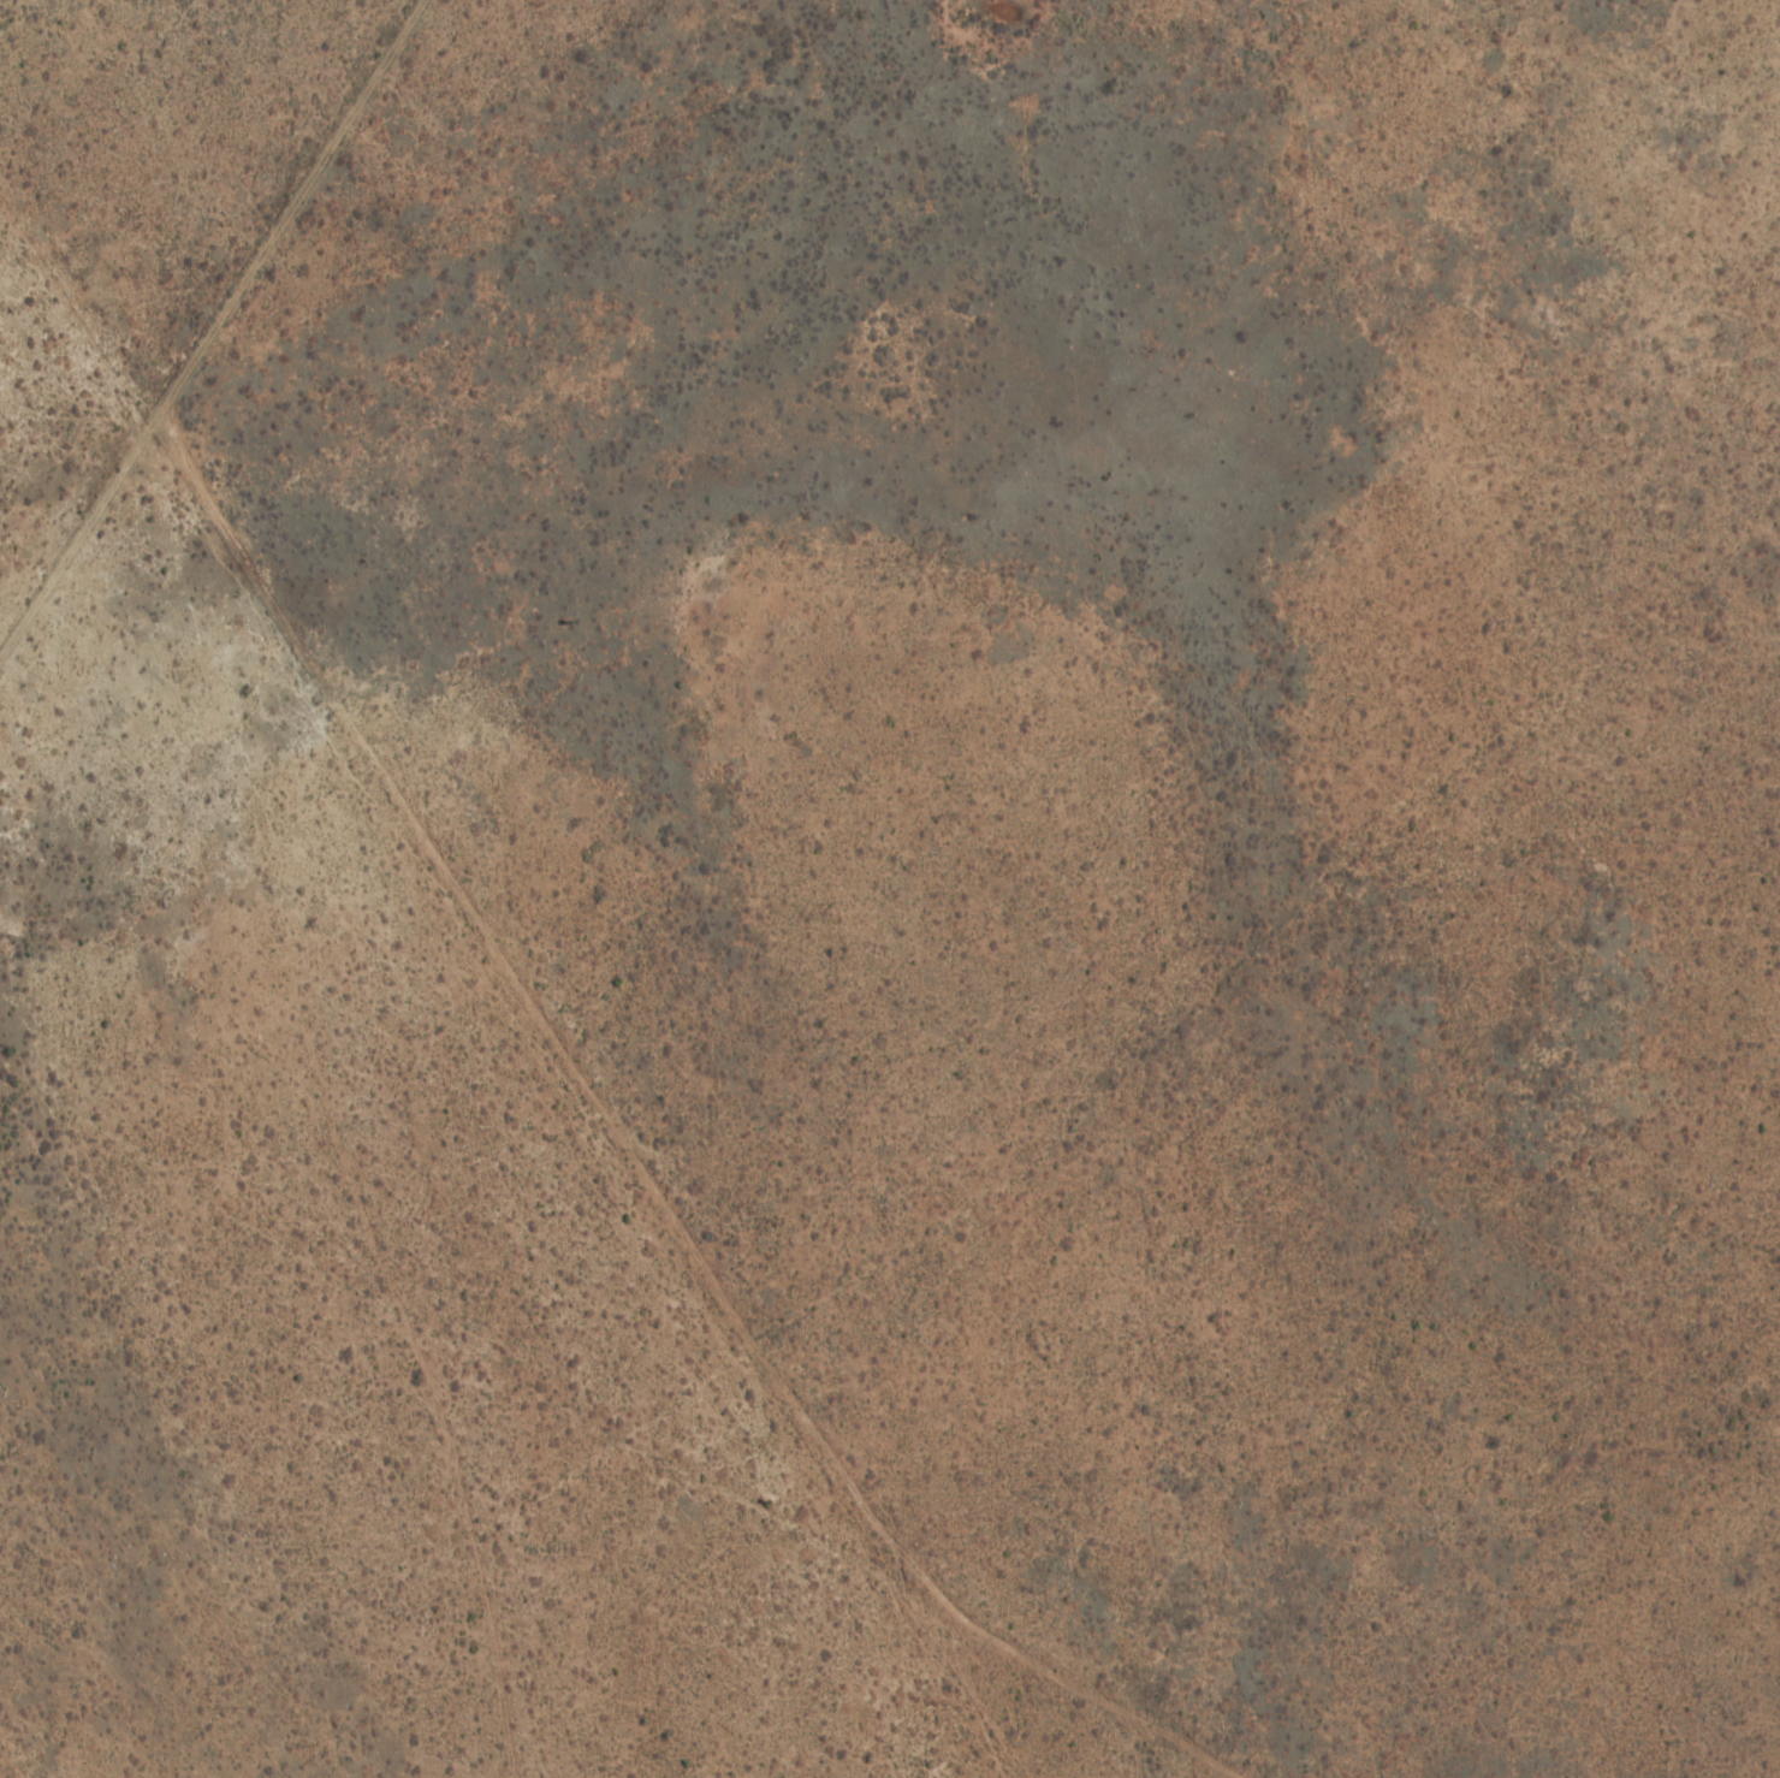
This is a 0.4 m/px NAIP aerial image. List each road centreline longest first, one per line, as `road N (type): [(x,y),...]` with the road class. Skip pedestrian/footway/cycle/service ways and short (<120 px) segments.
road 1 (residential): [(0,678),(439,0)]

